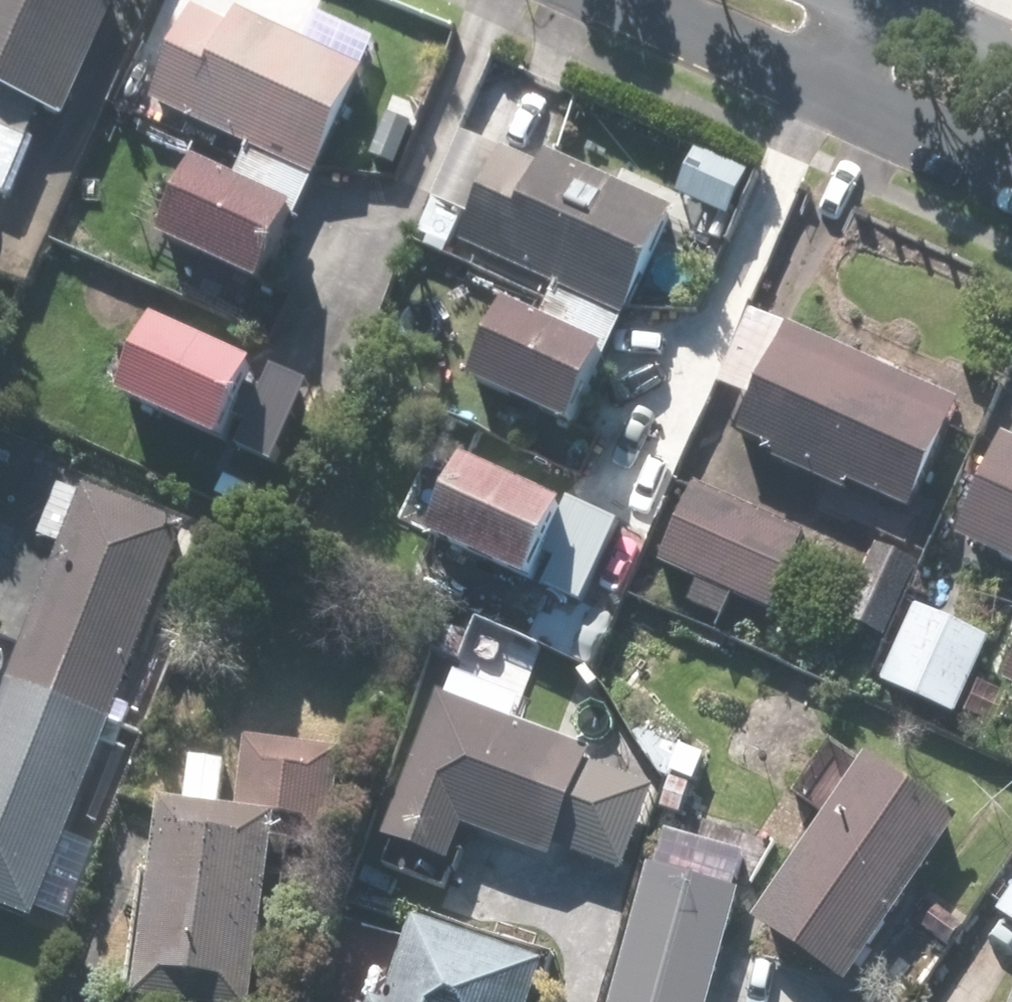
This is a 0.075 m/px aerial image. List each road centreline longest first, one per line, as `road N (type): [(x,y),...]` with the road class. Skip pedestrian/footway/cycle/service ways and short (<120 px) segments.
road 1 (tertiary): [(852,111),(610,0)]
road 2 (tertiary): [(1011,182),(852,111)]
road 3 (tertiary): [(893,12),(1011,67)]

